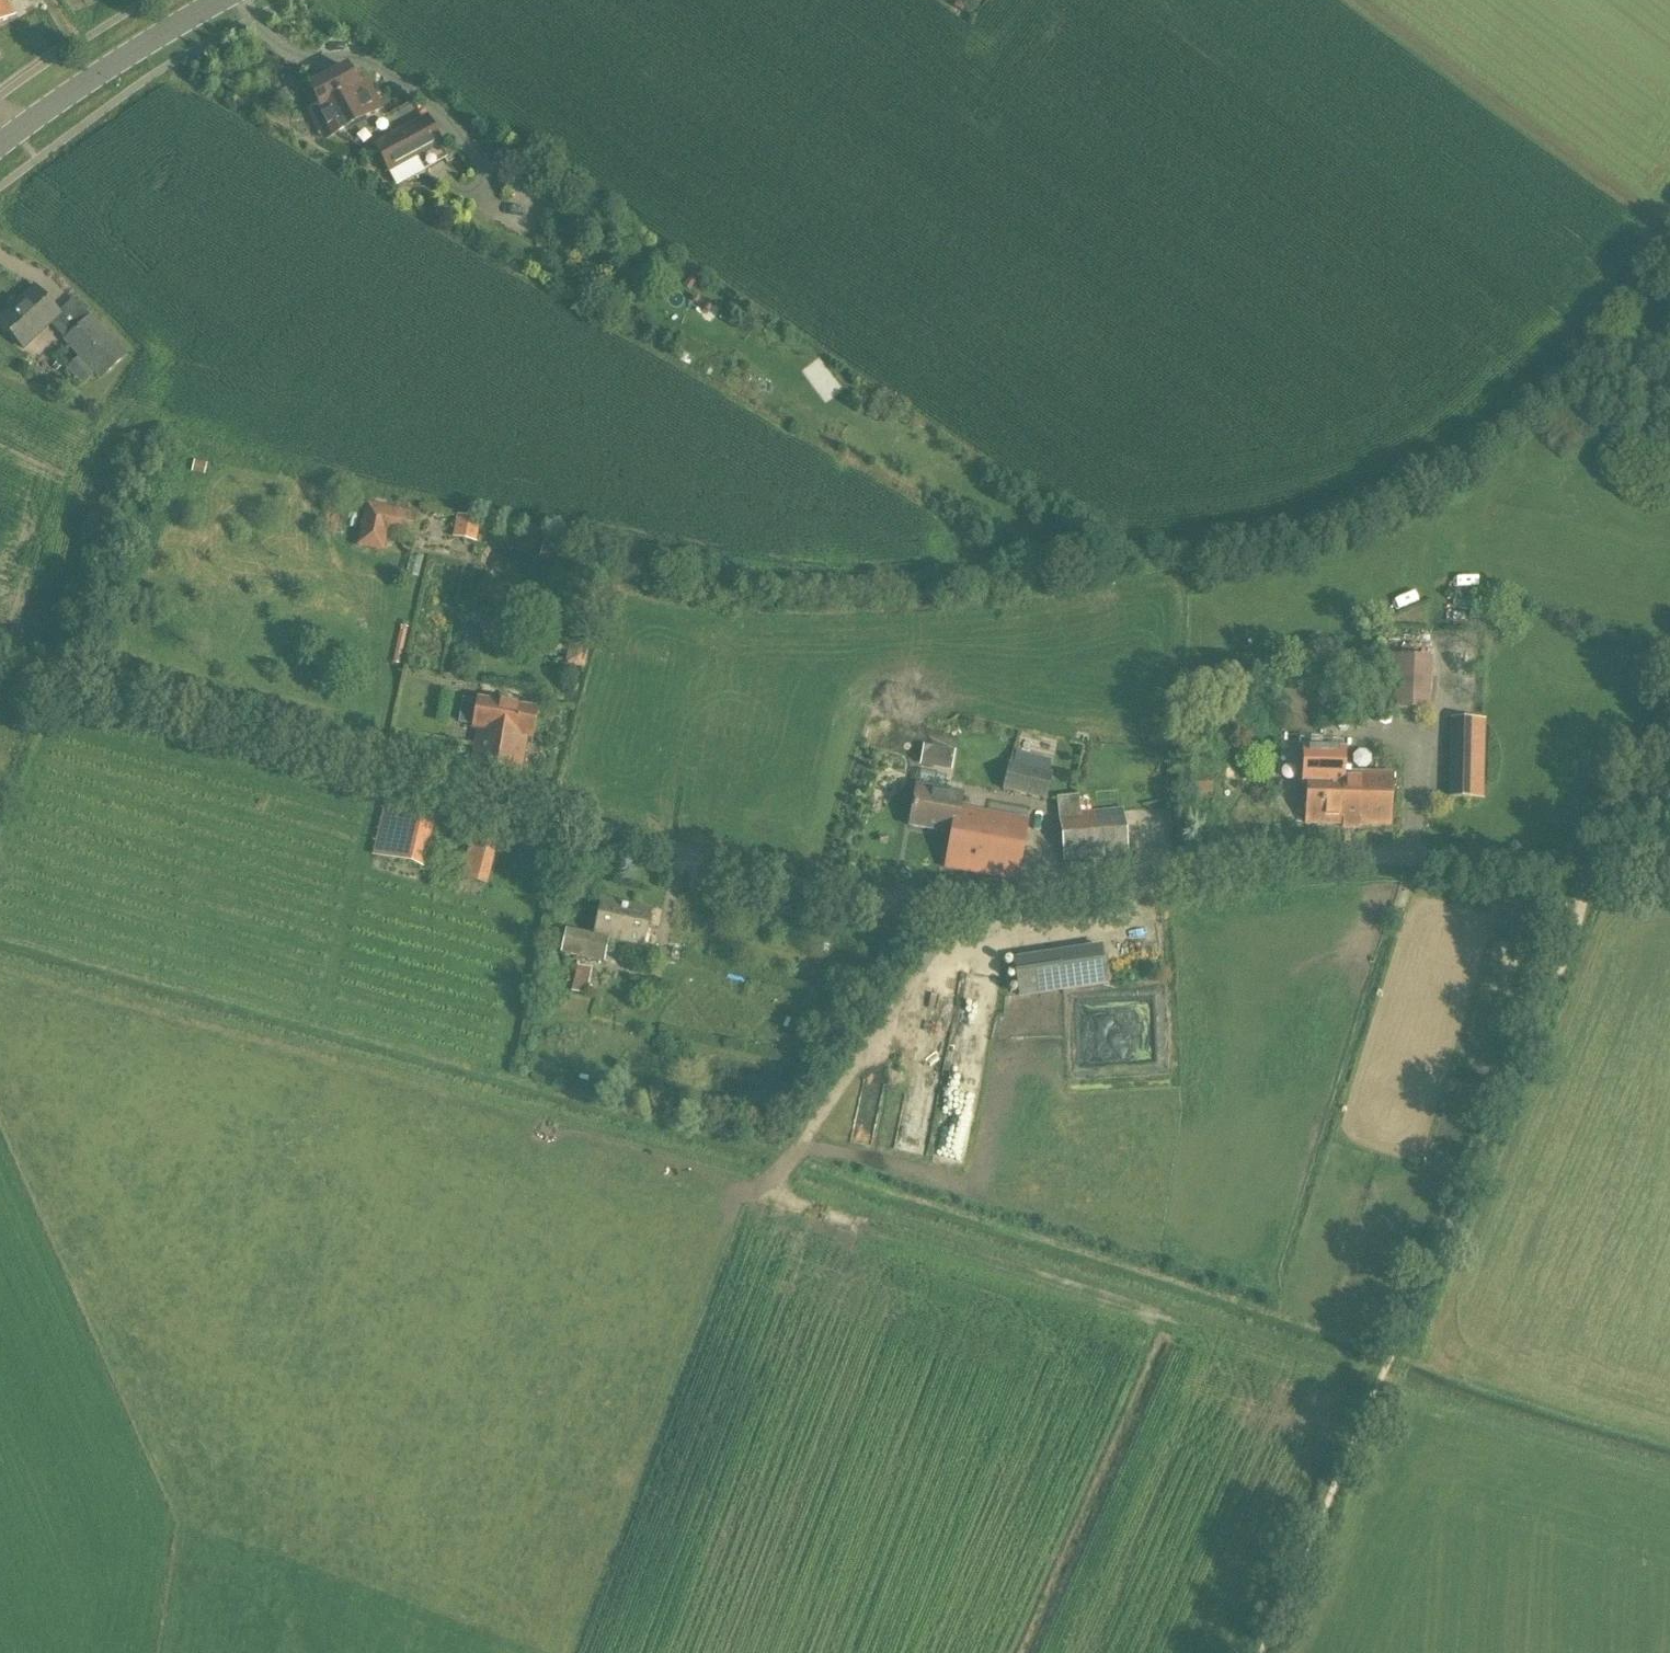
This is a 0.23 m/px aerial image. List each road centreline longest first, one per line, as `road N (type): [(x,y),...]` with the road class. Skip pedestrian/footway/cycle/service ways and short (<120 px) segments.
road 1 (unclassified): [(1669,876),(1368,860),(948,906),(887,906),(0,655)]
road 2 (tertiary): [(0,150),(125,55),(216,0)]

